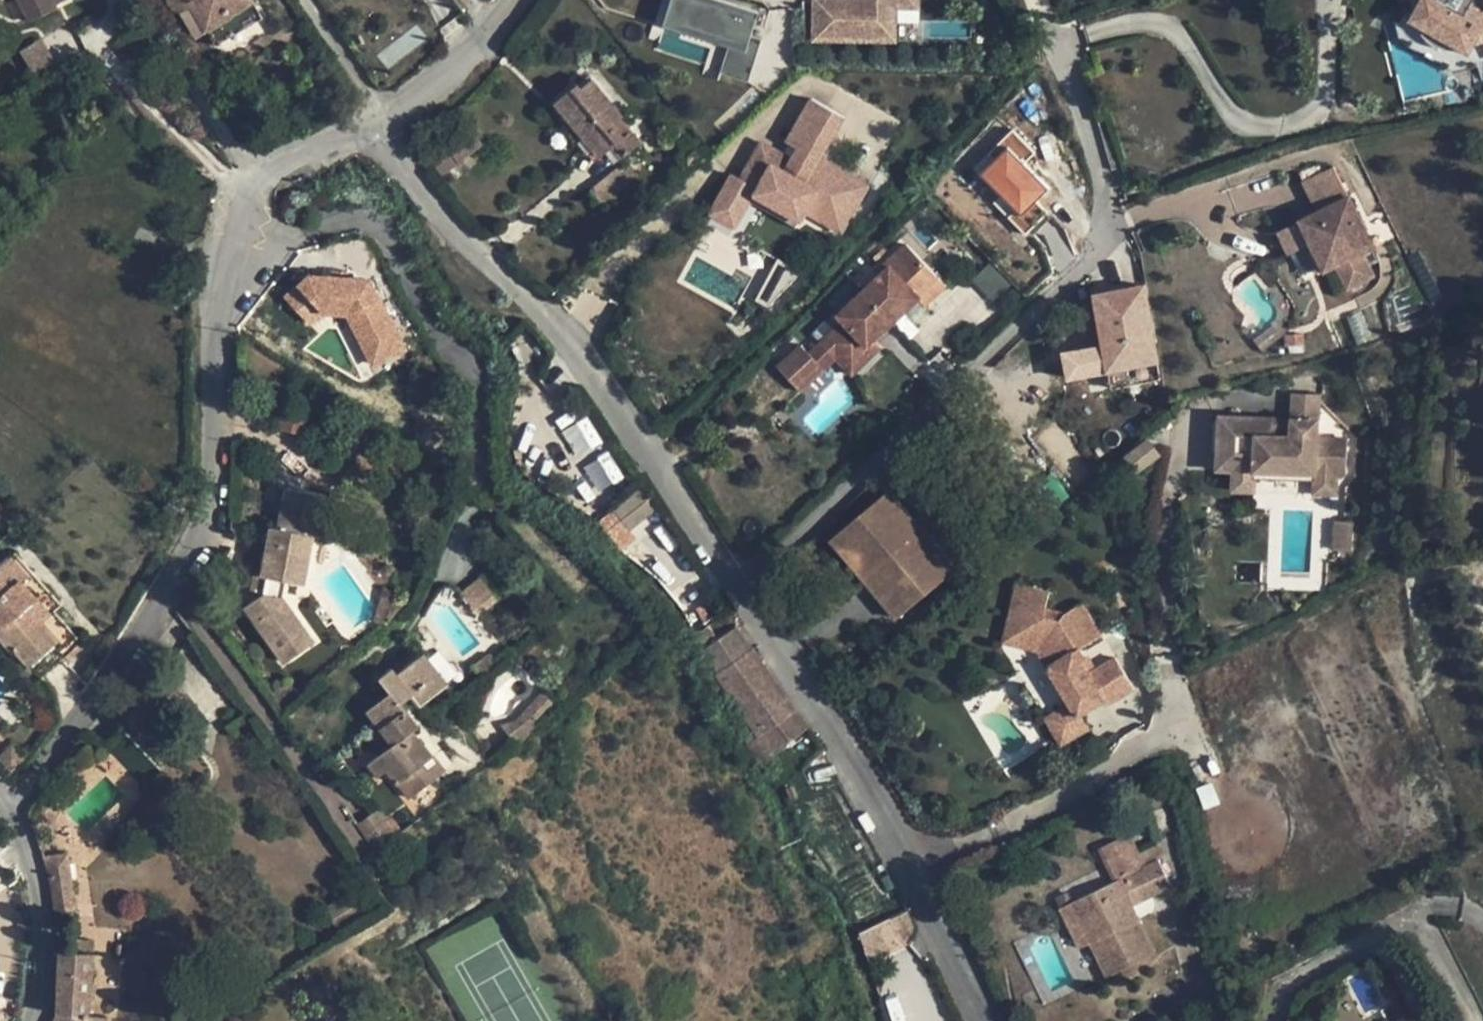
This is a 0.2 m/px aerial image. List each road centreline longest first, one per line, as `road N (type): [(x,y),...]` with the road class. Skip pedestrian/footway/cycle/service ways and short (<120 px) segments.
road 1 (residential): [(736,587),(867,474),(1107,235),(1100,175),(1057,48)]
road 2 (residential): [(11,808),(115,678),(202,536),(217,451),(223,247),(261,181)]
road 3 (residential): [(736,587),(570,334),(485,263),(363,132)]
road 4 (residential): [(989,1020),(816,694),(736,587)]
road 5 (residential): [(1271,1020),(1286,988),(1414,914),(1472,1020)]
road 6 (residential): [(11,808),(43,897),(39,1020)]
road 7 (residential): [(141,0),(261,181)]
road 8 (residential): [(384,118),(494,29),(516,0)]
road 9 (residential): [(384,118),(307,0)]

